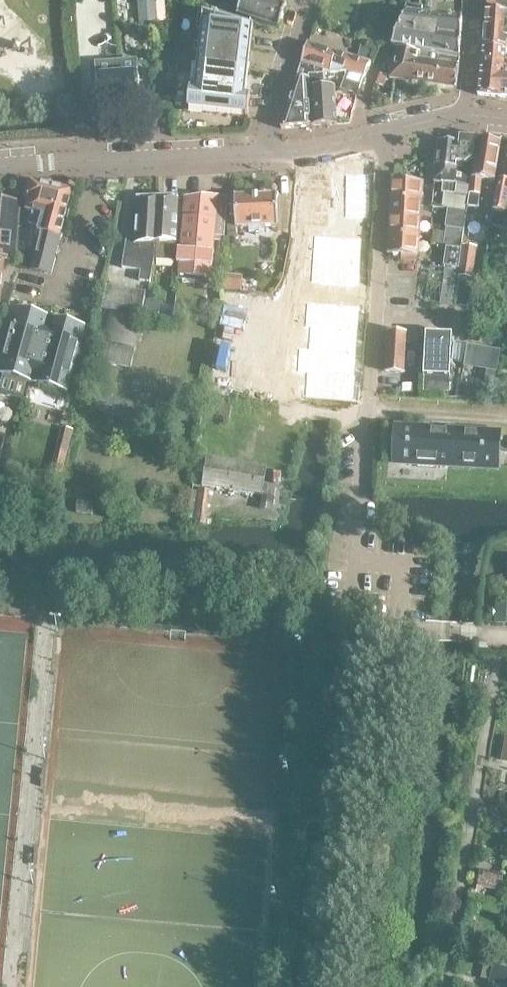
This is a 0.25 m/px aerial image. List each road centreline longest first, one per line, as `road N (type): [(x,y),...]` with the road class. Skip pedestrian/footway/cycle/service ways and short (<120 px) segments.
road 1 (residential): [(401,623),(403,583),(394,567),(358,544),(387,171),(381,141)]
road 2 (residential): [(0,167),(269,158)]
road 3 (residential): [(309,0),(269,158)]

